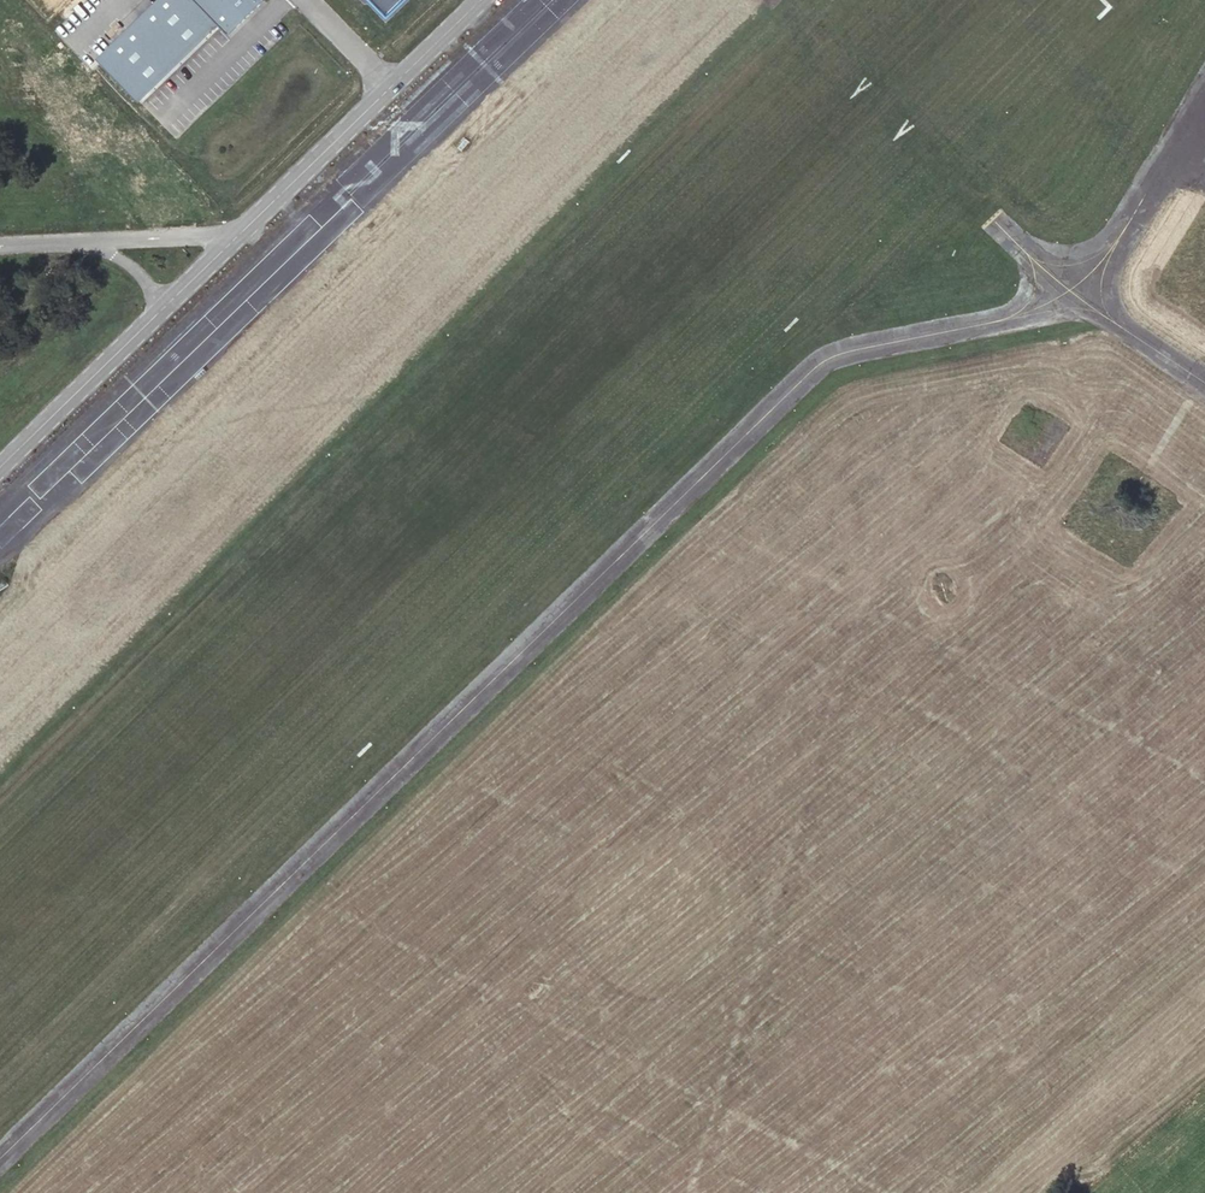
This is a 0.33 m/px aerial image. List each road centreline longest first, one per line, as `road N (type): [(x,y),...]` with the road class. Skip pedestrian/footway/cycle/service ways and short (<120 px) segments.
road 1 (track): [(1204,861),(859,1192)]
road 2 (unclassified): [(0,467),(160,311)]
road 3 (unclassified): [(390,90),(240,234)]
road 4 (unclassified): [(240,234),(69,241)]
road 5 (unclassified): [(480,0),(390,90)]
road 6 (unclassified): [(303,0),(390,90)]
road 7 (unclassified): [(69,241),(136,274),(160,311)]

